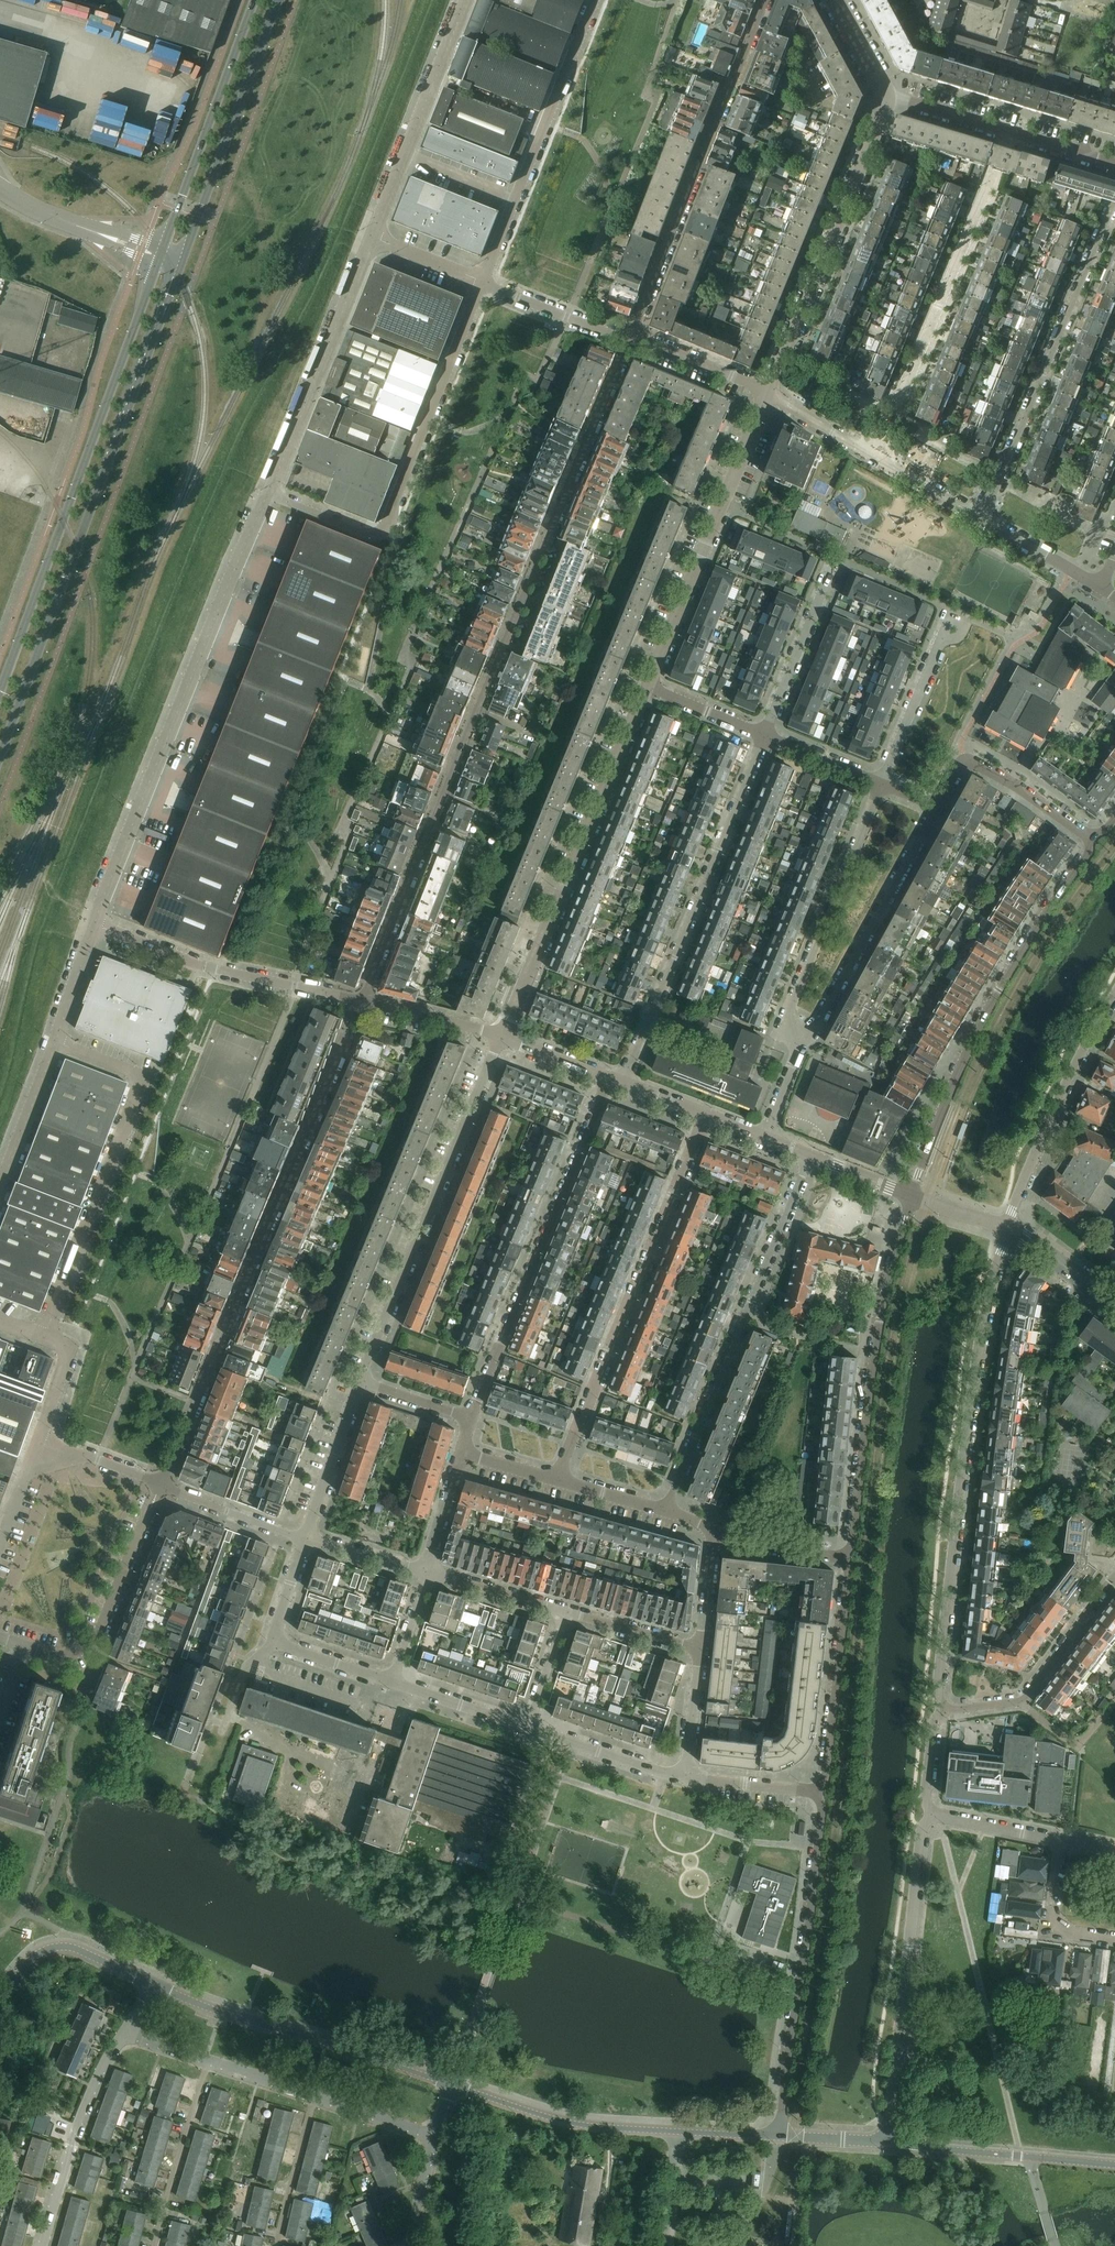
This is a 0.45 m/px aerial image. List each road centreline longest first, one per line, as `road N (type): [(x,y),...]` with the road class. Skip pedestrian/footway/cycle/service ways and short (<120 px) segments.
road 1 (residential): [(360,1003),(632,337)]
road 2 (residential): [(360,1003),(162,1484)]
road 3 (secondary): [(0,756),(167,295)]
road 4 (residential): [(942,1708),(971,1398),(1008,1227)]
road 5 (unclassified): [(94,928),(268,495)]
road 6 (secondary): [(146,295),(0,696)]
road 7 (residential): [(1098,842),(986,1013),(912,1196)]
road 8 (unclassified): [(268,495),(378,537),(481,282)]
road 9 (residential): [(707,1118),(557,1480)]
road 10 (residential): [(666,1511),(810,1156)]
road 11 (residential): [(503,1038),(647,687)]
road 12 (residential): [(624,1085),(766,736)]
road 13 (unclassified): [(44,1339),(142,1078),(54,1046)]
road 14 (residential): [(360,1381),(503,1038)]
road 15 (residential): [(912,1196),(880,1320),(852,1560)]
road 16 (residential): [(472,1418),(610,1080)]
road 17 (residential): [(765,0),(632,337)]
road 18 (residential): [(1114,192),(985,519)]
road 19 (residential): [(1012,134),(876,457)]
road 20 (residential): [(817,1792),(818,1851),(781,2137)]
road 21 (residential): [(889,2140),(922,1828),(930,1814)]
road 22 (residential): [(769,395),(886,95)]
road 23 (residential): [(153,1985),(453,2086)]
road 24 (residential): [(647,687),(769,395)]
road 25 (unclassified): [(481,282),(593,0)]
road 26 (residential): [(881,785),(785,1012),(802,1042)]
road 27 (unclassified): [(268,495),(369,235)]
road 28 (residential): [(802,1042),(937,811)]
road 29 (residential): [(0,1639),(60,1660),(94,1646),(154,1502)]
road 30 (unclassified): [(369,235),(465,0)]
road 31 (secondary): [(192,233),(277,0)]
road 32 (residential): [(1008,1227),(1054,1110),(1114,1004)]
road 33 (residential): [(852,1560),(826,1774),(817,1792)]
road 34 (residential): [(453,2086),(568,2122),(679,2132)]
road 35 (secondary): [(254,0),(174,217)]
road 36 (residential): [(1114,2165),(889,2140)]
road 37 (residential): [(41,2245),(94,2088),(125,2036)]
road 38 (unclassified): [(298,988),(211,972),(94,928)]
road 39 (residential): [(154,2245),(209,2061)]
road 40 (residential): [(766,736),(833,565)]
road 41 (residential): [(0,1997),(32,1959),(57,1947),(153,1985)]
road 42 (residential): [(881,785),(942,637),(954,629)]
road 43 (residential): [(306,1540),(360,1381)]
road 44 (residential): [(530,1729),(686,1777)]
road 45 (residential): [(1098,842),(964,757)]
road 46 (residential): [(1114,1580),(1017,1702)]
road 47 (unclassified): [(0,1191),(54,1046)]
road 48 (residential): [(306,1540),(162,1484)]
road 49 (residential): [(1114,1937),(1051,1929),(1062,1840)]
road 50 (residential): [(313,2097),(278,2245)]
road 51 (residential): [(769,395),(632,337)]
road 52 (residential): [(503,1038),(360,1003)]
road 53 (residential): [(393,1683),(530,1729)]
road 54 (residential): [(701,1651),(564,1613)]
road 55 (residential): [(564,1613),(428,1573)]
road 56 (residential): [(852,1560),(716,1530)]
road 57 (residential): [(1017,1702),(1080,1750),(1114,1706)]
road 58 (residential): [(1062,1840),(930,1814)]
road 59 (residential): [(1101,585),(985,519)]
road 60 (residential): [(886,95),(1012,134)]
road 61 (residential): [(686,1777),(817,1792)]
road 62 (residential): [(1114,1305),(1008,1227)]
road 63 (residential): [(436,2139),(313,2097)]
road 64 (residential): [(766,736),(647,687)]
road 65 (residential): [(701,1651),(686,1777)]
road 66 (residential): [(273,1642),(393,1683)]
road 67 (residential): [(428,1573),(306,1540)]
road 68 (residential): [(985,519),(876,457)]
road 69 (residential): [(881,785),(766,736)]
road 70 (unclassified): [(38,1439),(71,1349),(44,1339)]
road 71 (unclassified): [(54,1046),(94,928)]
road 72 (residential): [(462,1454),(428,1573)]
road 73 (residential): [(876,457),(769,395)]
road 74 (residential): [(716,1530),(701,1651)]
road 75 (unclassified): [(481,282),(369,235)]
road 76 (residential): [(564,1613),(530,1729)]
road 77 (residential): [(632,337),(518,299)]

